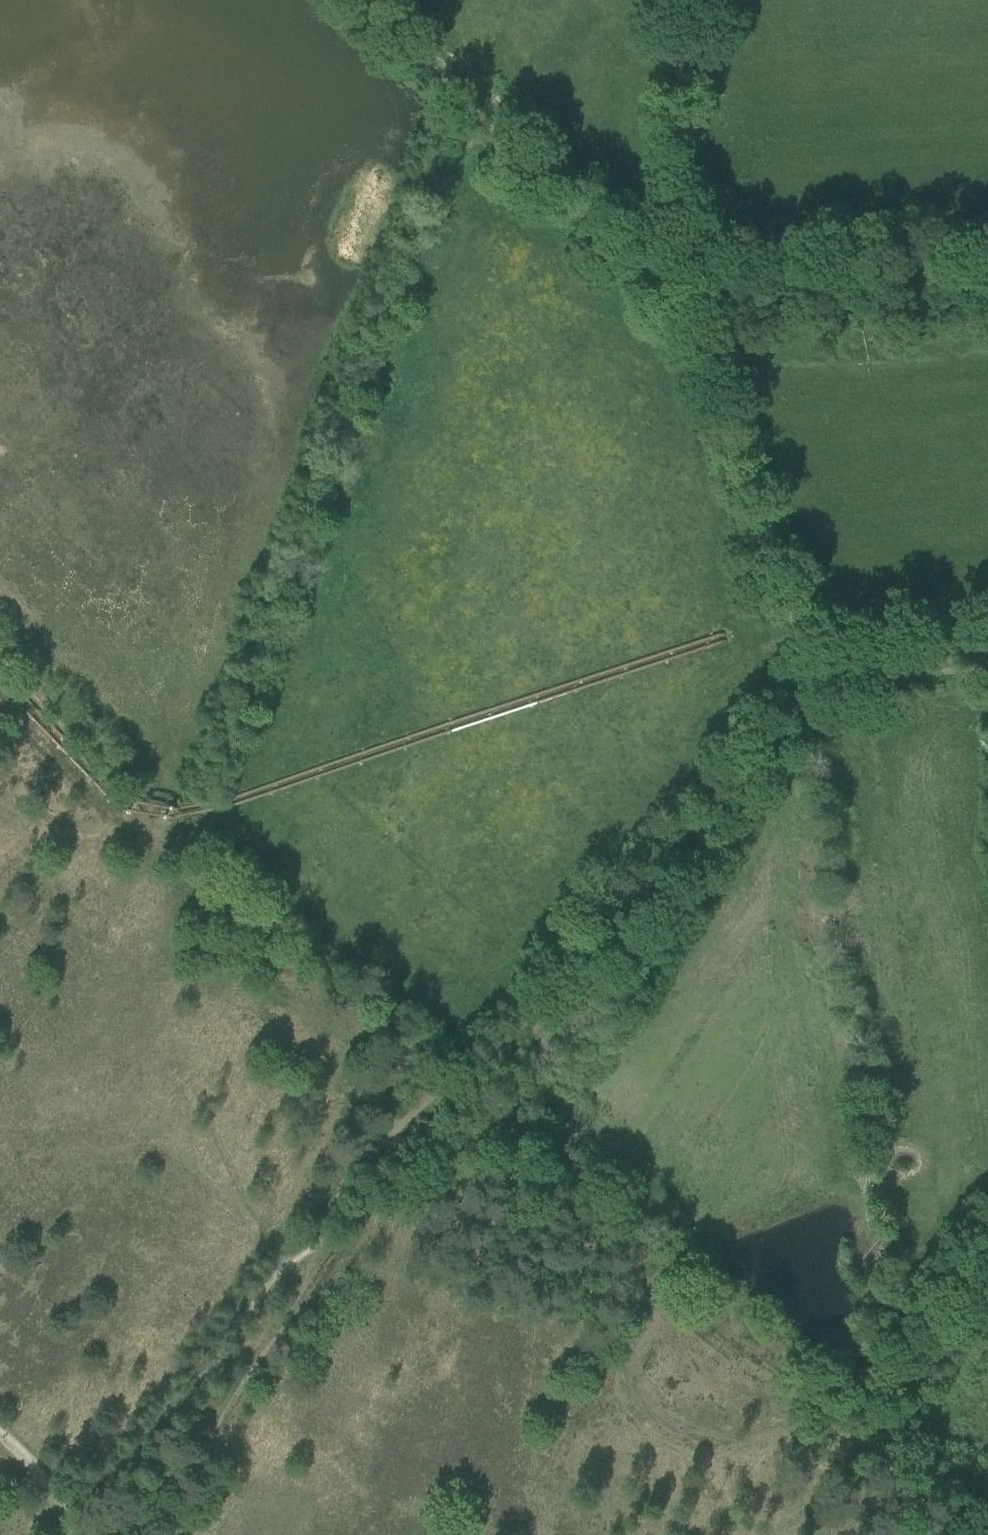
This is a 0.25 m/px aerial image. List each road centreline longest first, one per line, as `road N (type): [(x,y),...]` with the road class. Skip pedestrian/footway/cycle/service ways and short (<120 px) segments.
road 1 (track): [(679,308),(365,0)]
road 2 (track): [(987,638),(811,659)]

